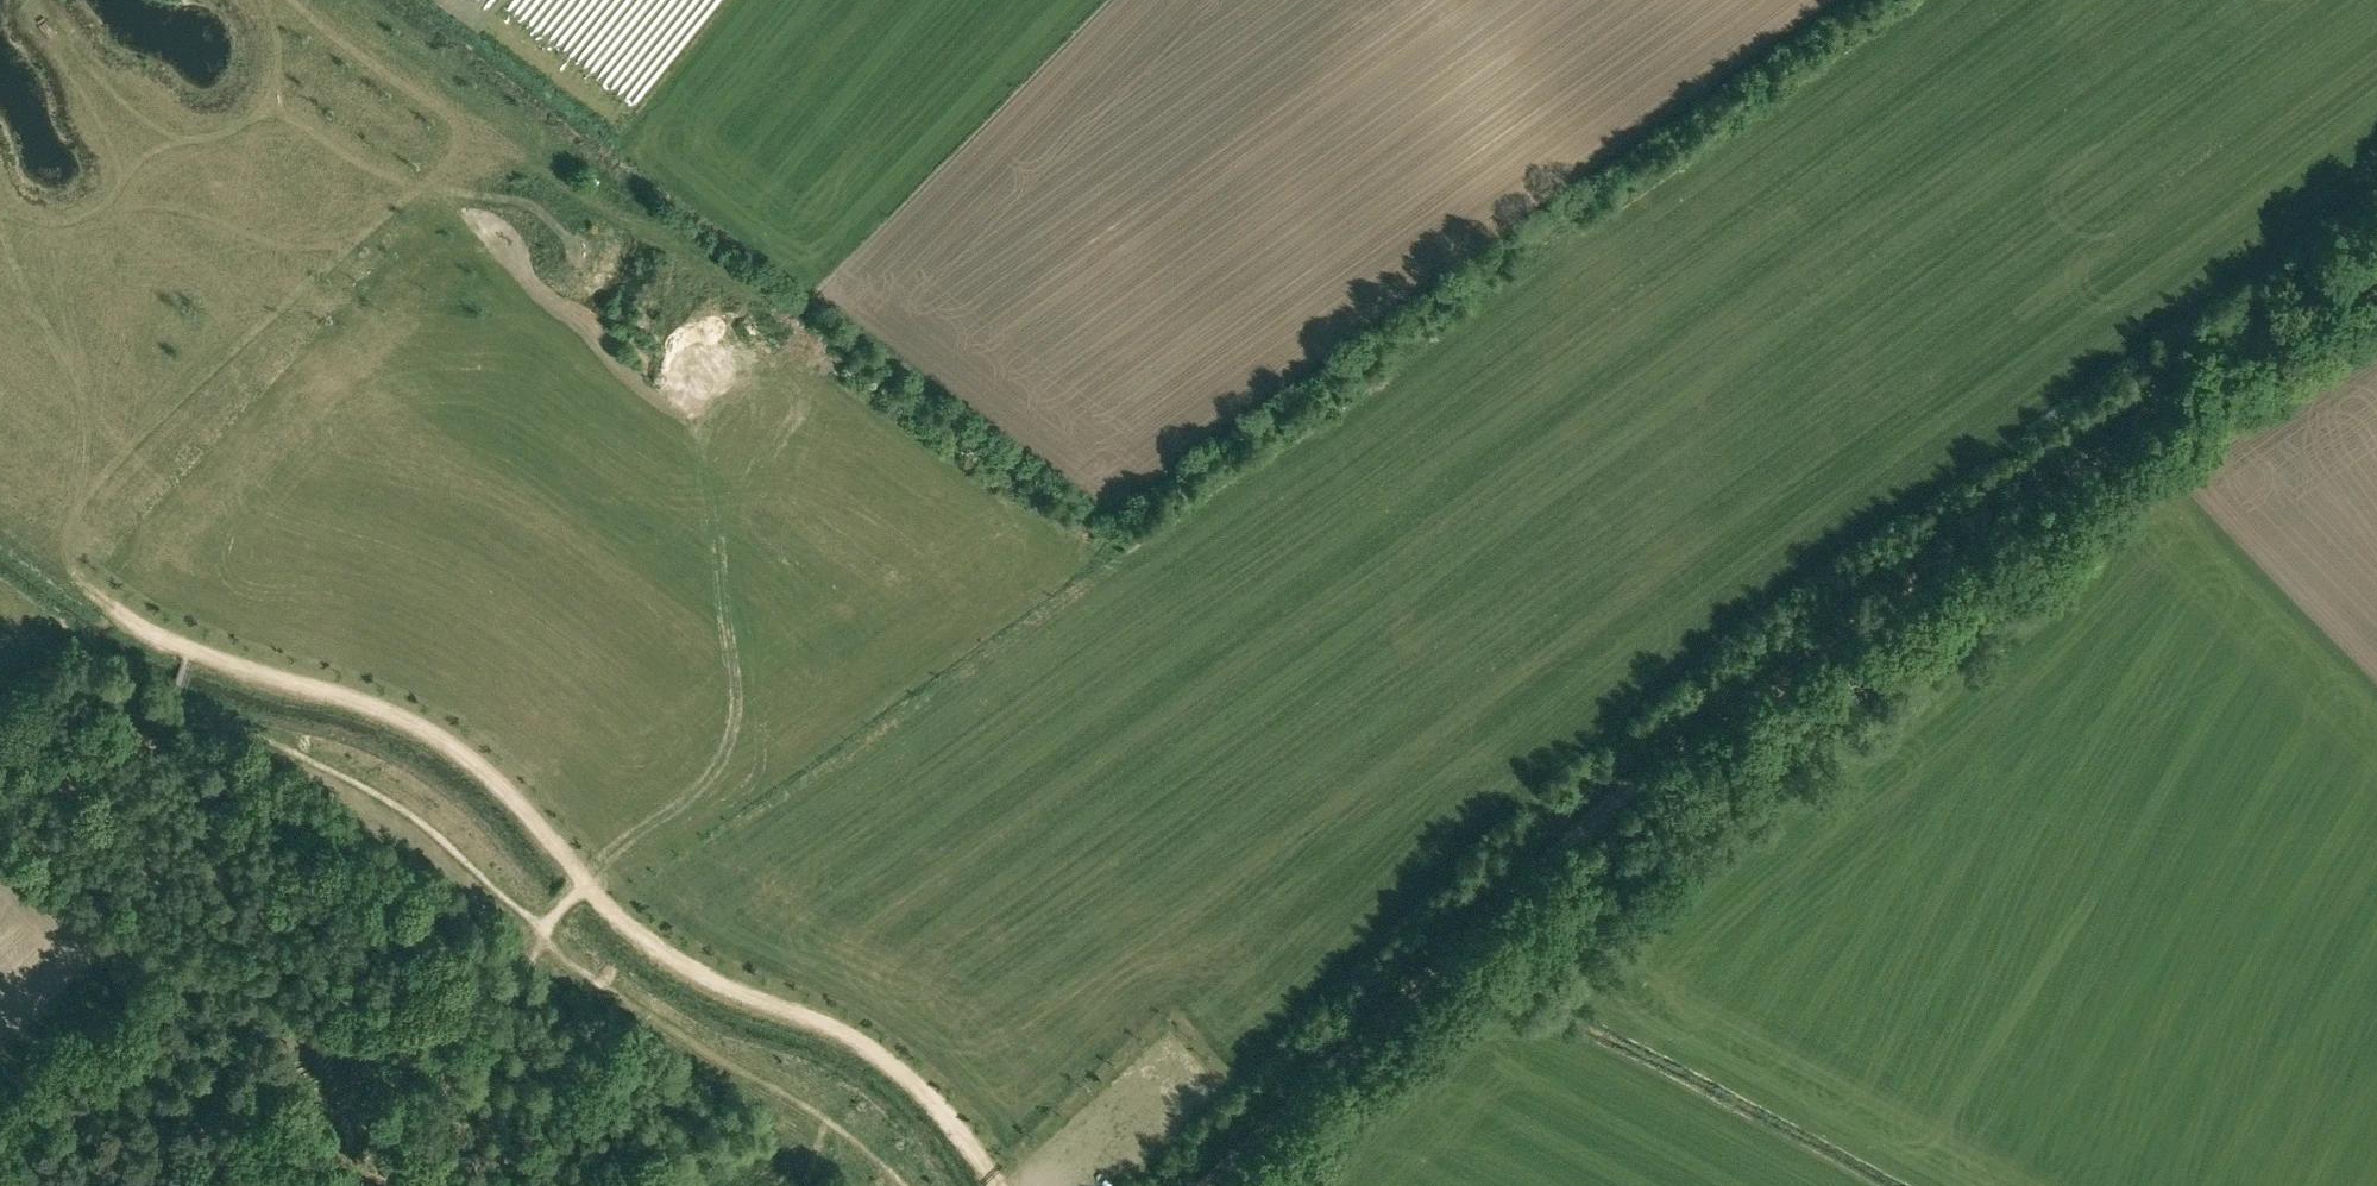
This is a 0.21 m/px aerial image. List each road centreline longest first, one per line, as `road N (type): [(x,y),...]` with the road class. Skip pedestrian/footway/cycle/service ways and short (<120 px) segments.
road 1 (track): [(2376,272),(1646,785),(1215,1185)]

